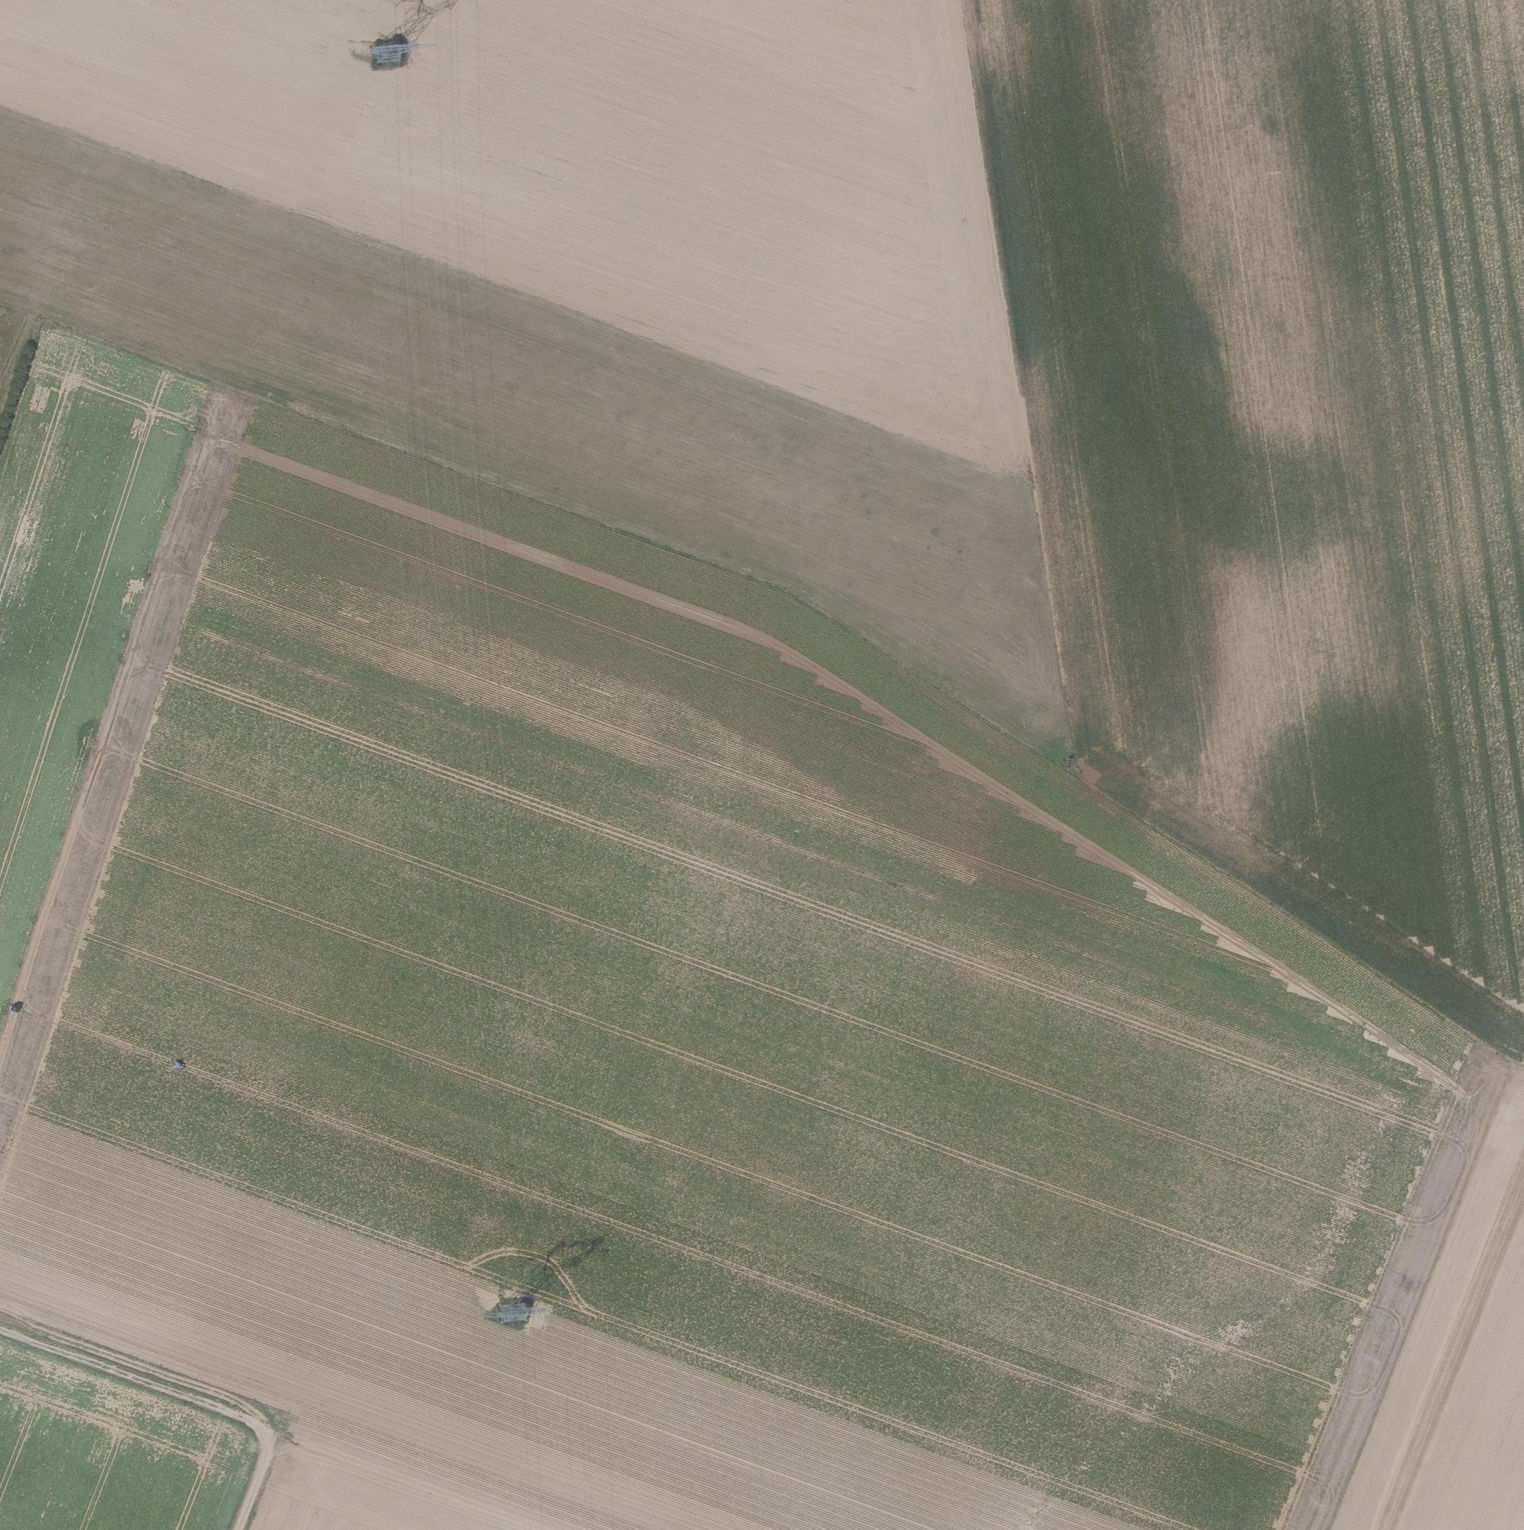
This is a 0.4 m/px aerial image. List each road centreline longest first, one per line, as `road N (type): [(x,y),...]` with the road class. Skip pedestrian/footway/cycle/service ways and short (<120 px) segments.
road 1 (track): [(235,1529),(275,1425),(0,1329)]

